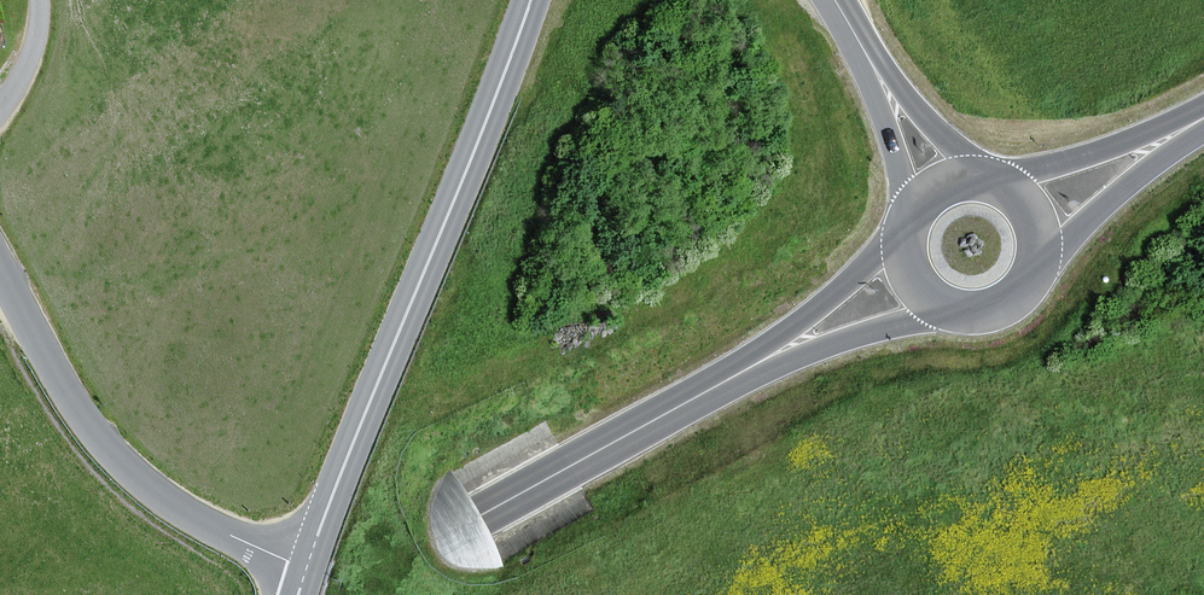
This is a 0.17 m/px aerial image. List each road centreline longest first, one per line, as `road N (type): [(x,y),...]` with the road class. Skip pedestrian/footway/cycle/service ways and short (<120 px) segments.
road 1 (tertiary): [(531,0),(306,570)]
road 2 (residential): [(0,271),(78,415),(110,453),(181,510),(306,570)]
road 3 (secondary): [(336,594),(723,383)]
road 4 (secondary): [(723,383),(955,312)]
road 5 (secondary): [(907,229),(723,383)]
road 6 (secondary): [(1039,264),(1203,123)]
road 7 (secondary): [(1203,114),(1000,183)]
road 8 (tertiary): [(984,178),(863,49)]
road 9 (tertiary): [(863,49),(915,209)]

